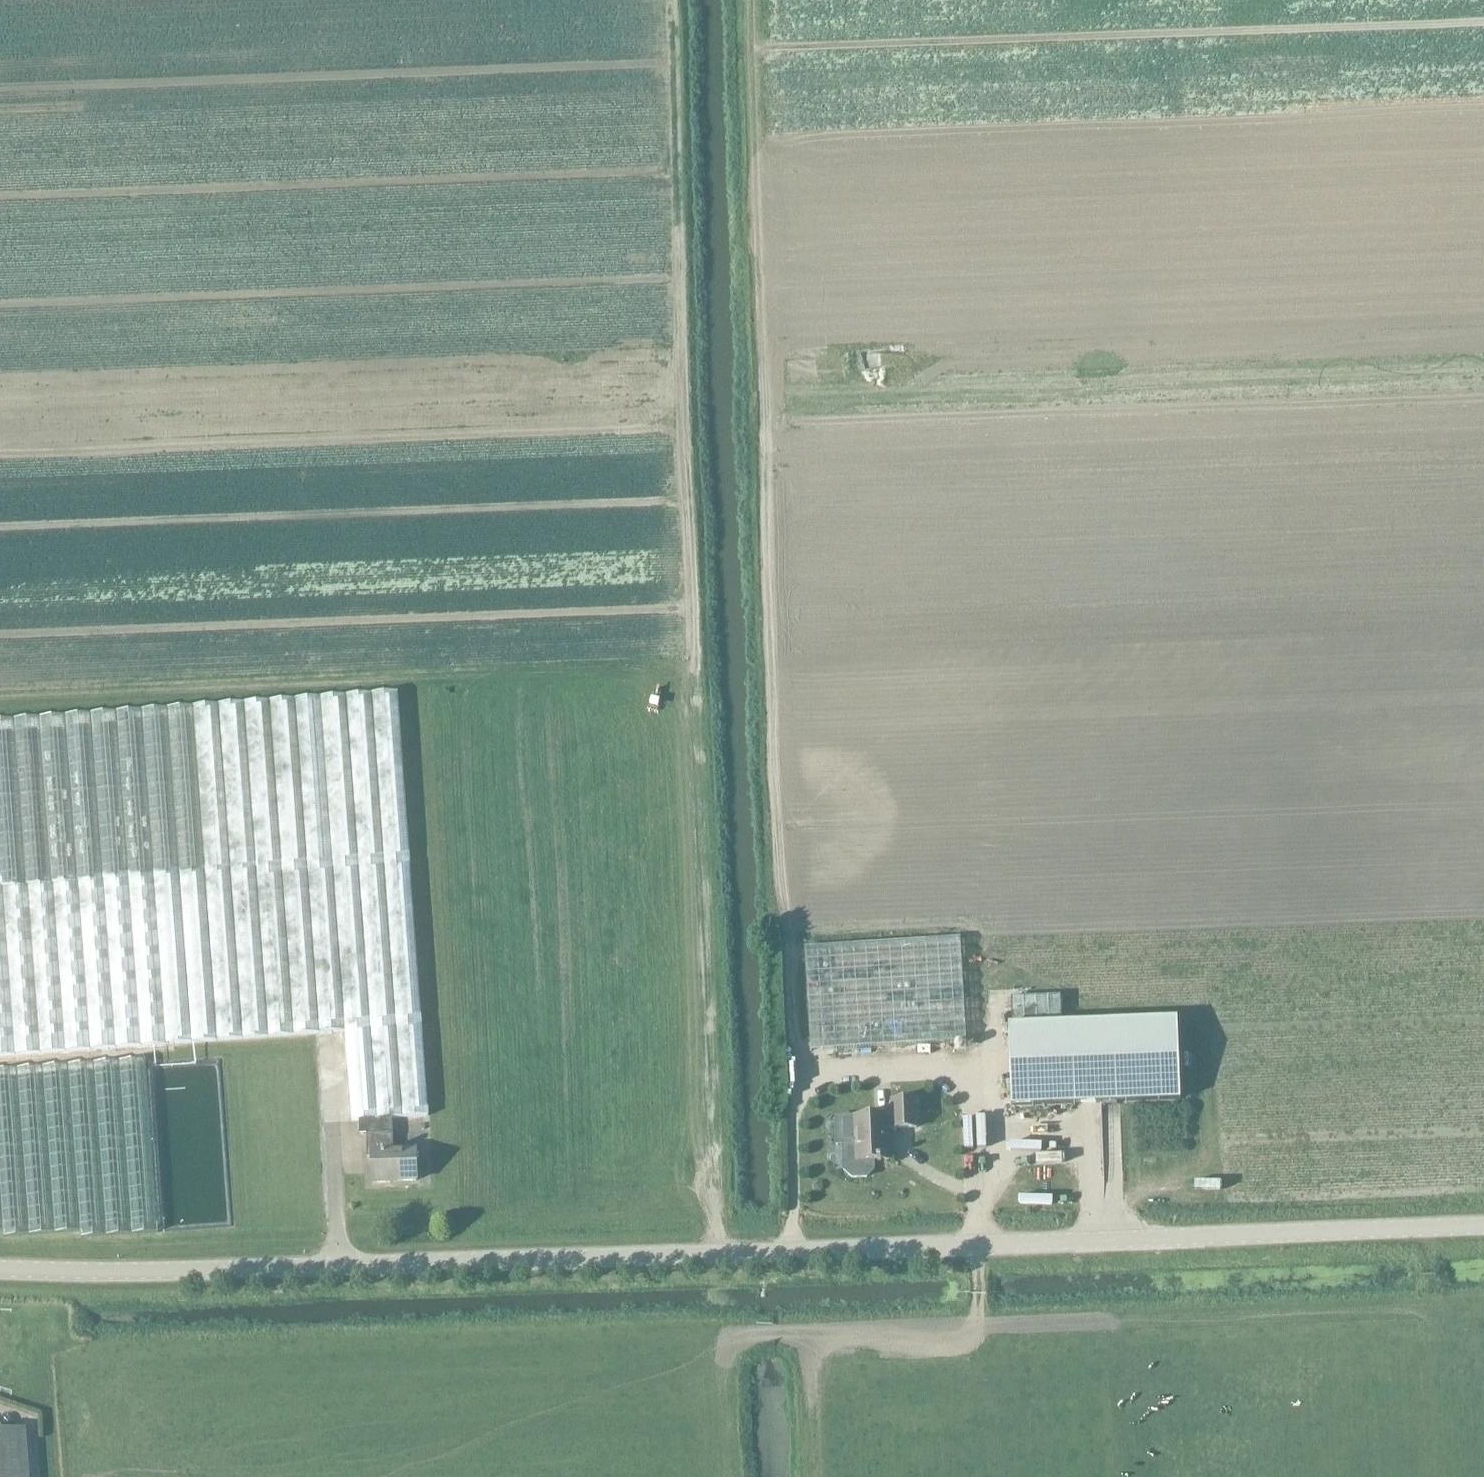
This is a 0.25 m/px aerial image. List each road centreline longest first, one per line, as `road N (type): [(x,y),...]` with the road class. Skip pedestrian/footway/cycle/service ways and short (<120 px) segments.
road 1 (unclassified): [(0,1269),(734,1256),(1483,1226)]

